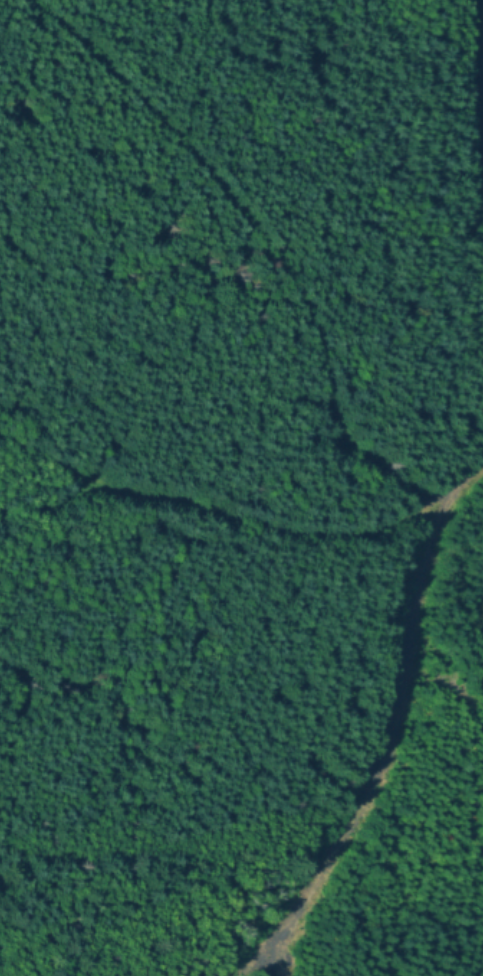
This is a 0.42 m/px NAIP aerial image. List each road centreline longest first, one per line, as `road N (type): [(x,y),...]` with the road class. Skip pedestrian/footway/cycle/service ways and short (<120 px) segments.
road 1 (track): [(455,492),(400,488),(359,453),(336,418),(308,313),(277,254),(199,162),(35,0)]
road 2 (track): [(482,458),(444,502),(416,583),(391,735),(375,780),(281,943),(287,975)]
road 3 (track): [(444,502),(340,535),(294,532),(157,497),(80,500),(0,520)]
road 4 (track): [(463,0),(469,141),(482,219)]
road 5 (track): [(157,497),(63,468),(0,437)]

